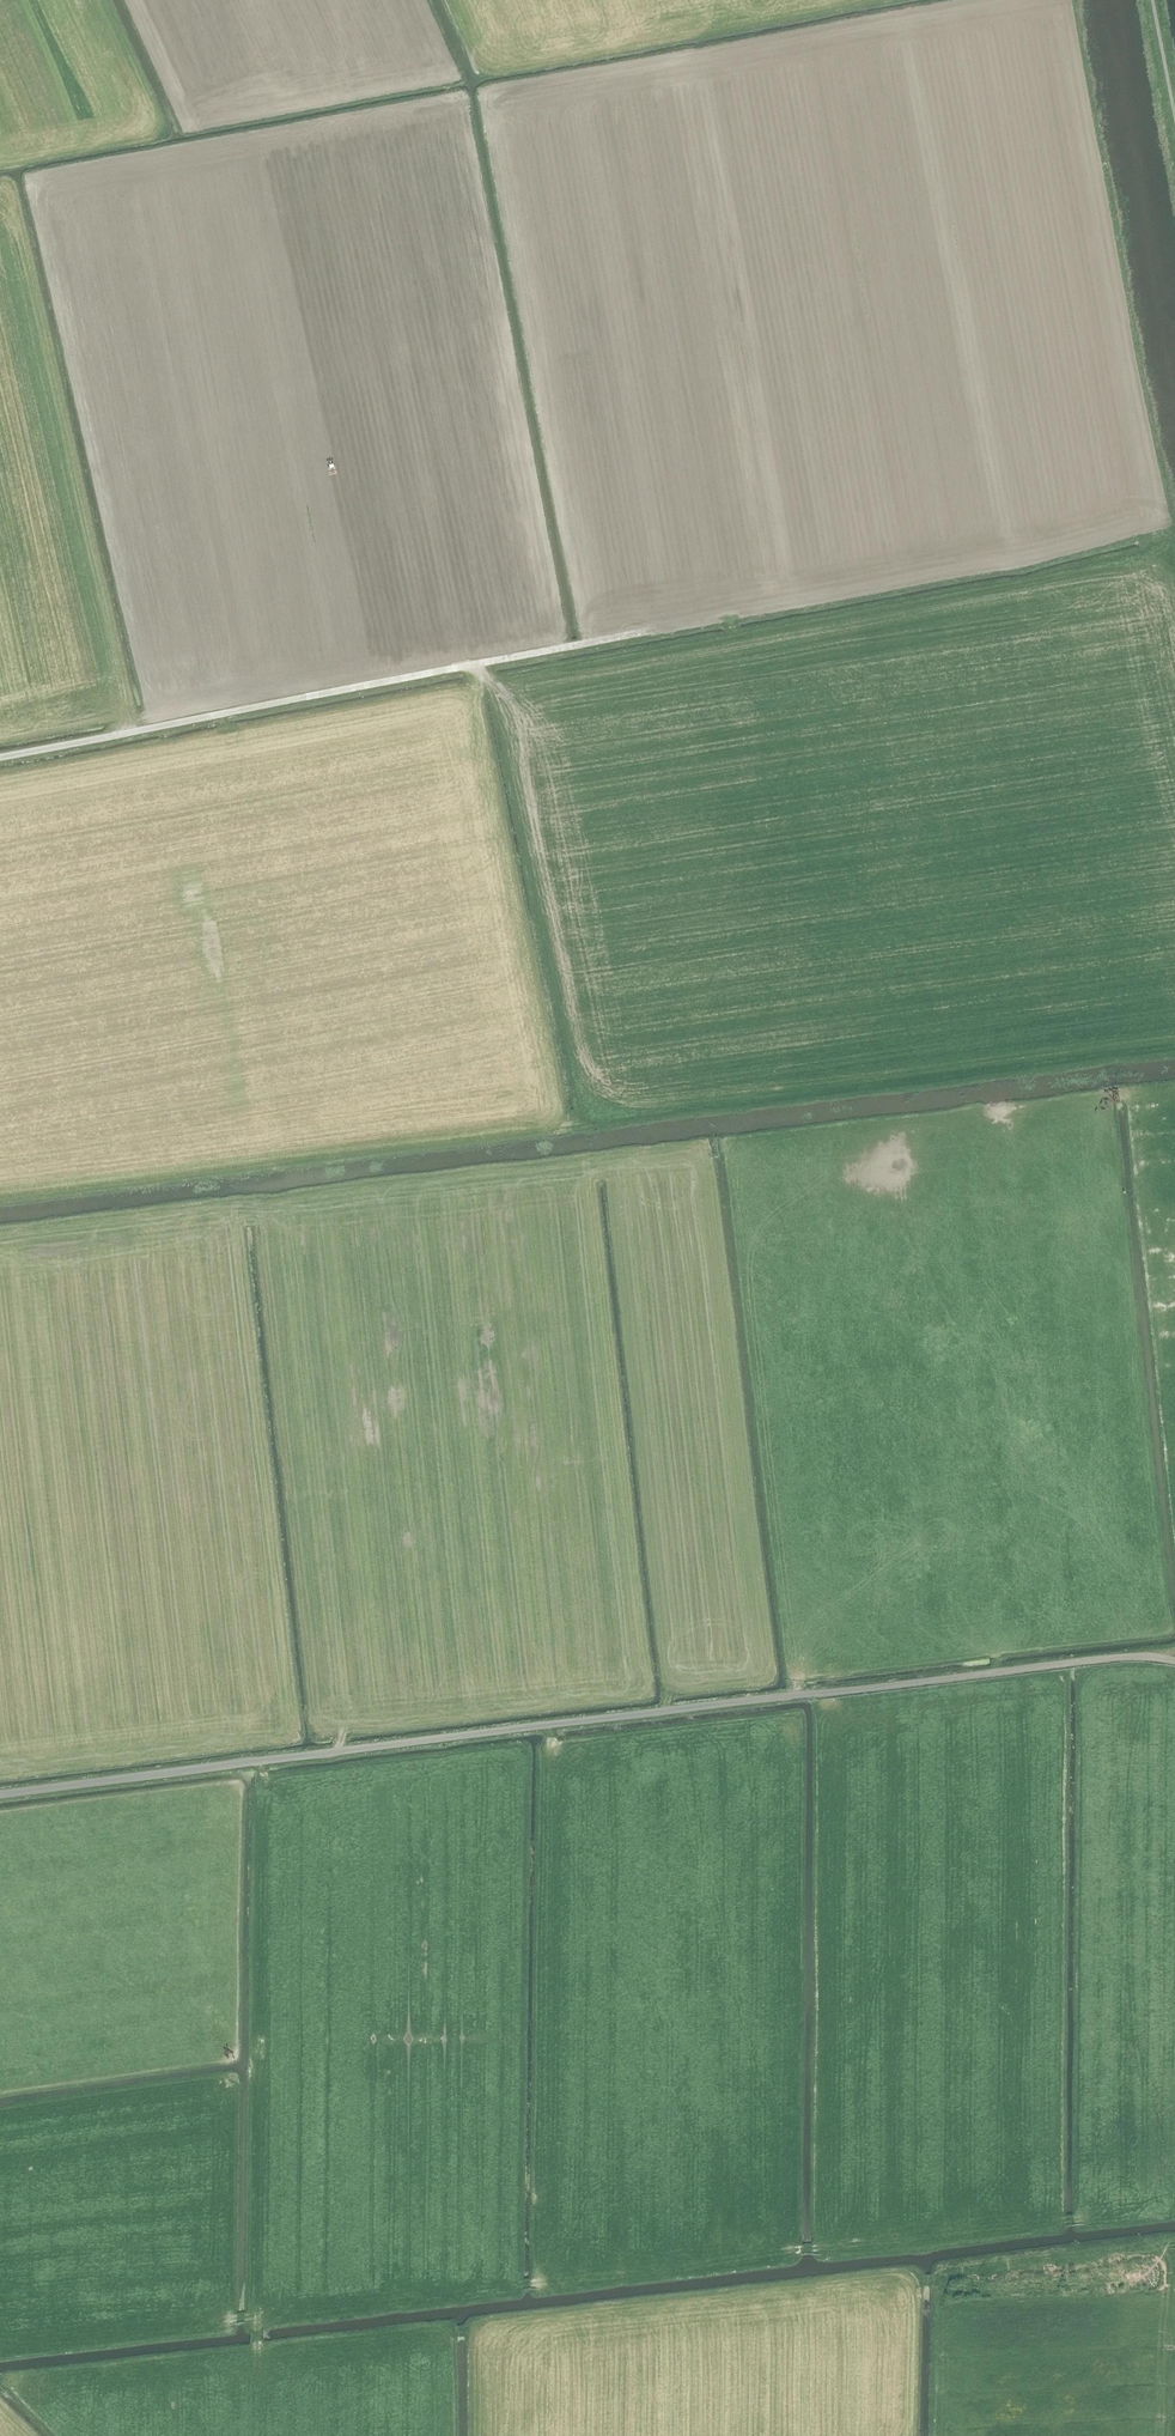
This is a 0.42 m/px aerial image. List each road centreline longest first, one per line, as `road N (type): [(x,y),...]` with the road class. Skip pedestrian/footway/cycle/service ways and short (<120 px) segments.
road 1 (track): [(0,758),(642,633)]

